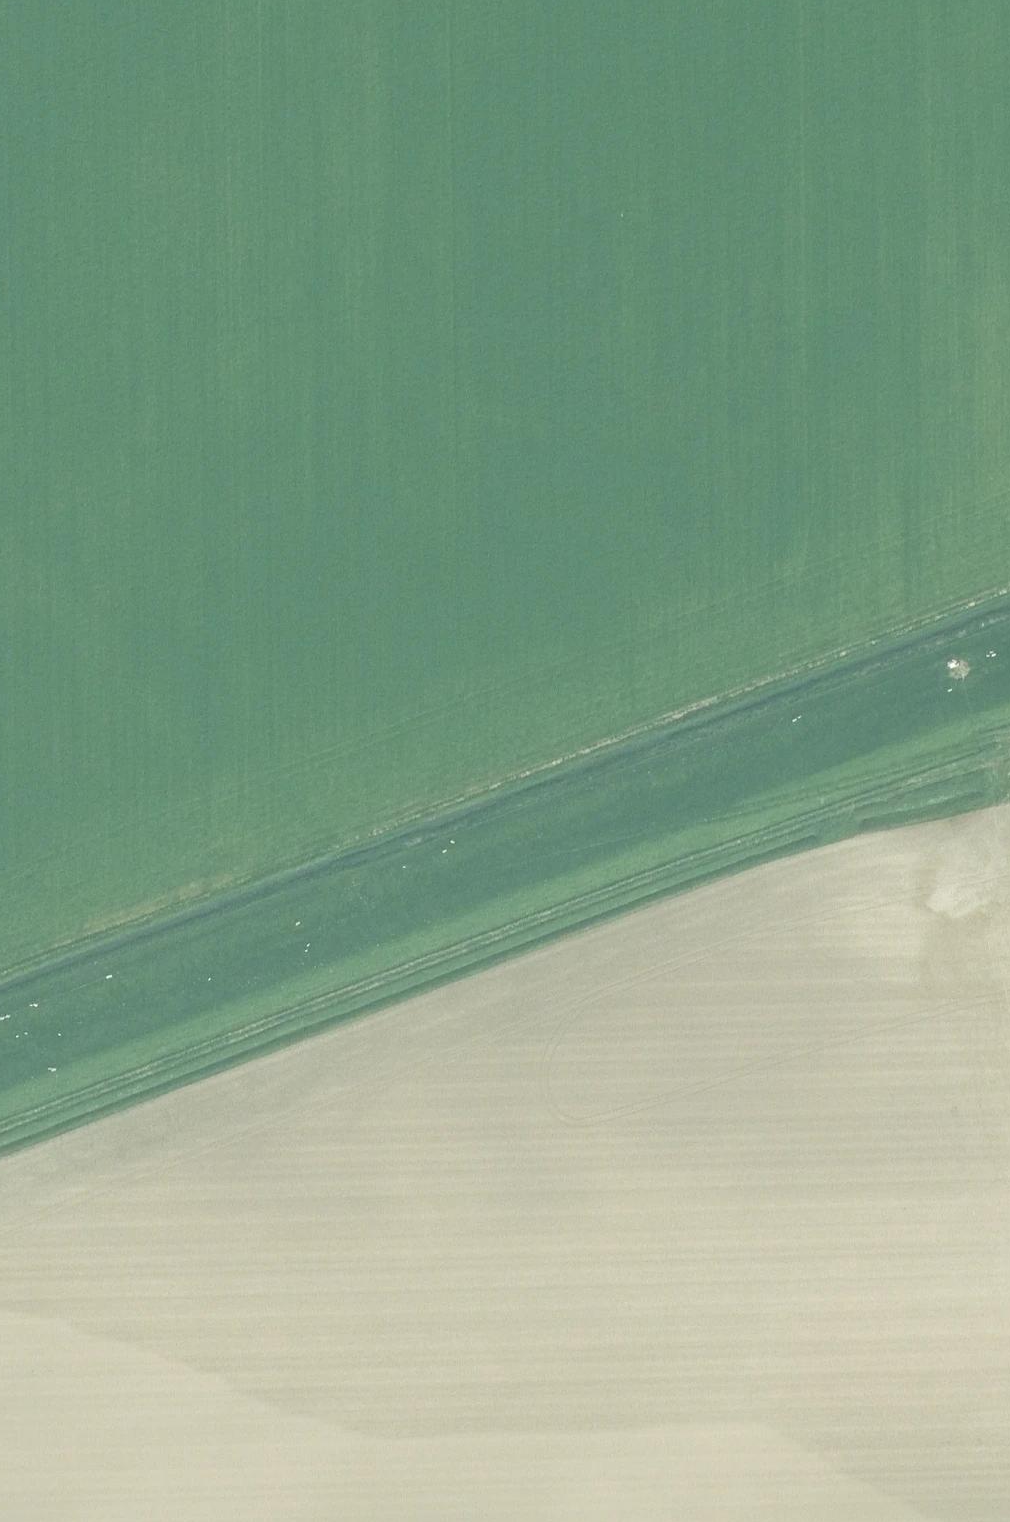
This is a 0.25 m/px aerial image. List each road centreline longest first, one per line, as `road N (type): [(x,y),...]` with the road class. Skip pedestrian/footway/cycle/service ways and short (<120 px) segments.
road 1 (track): [(416,885),(1009,739)]

